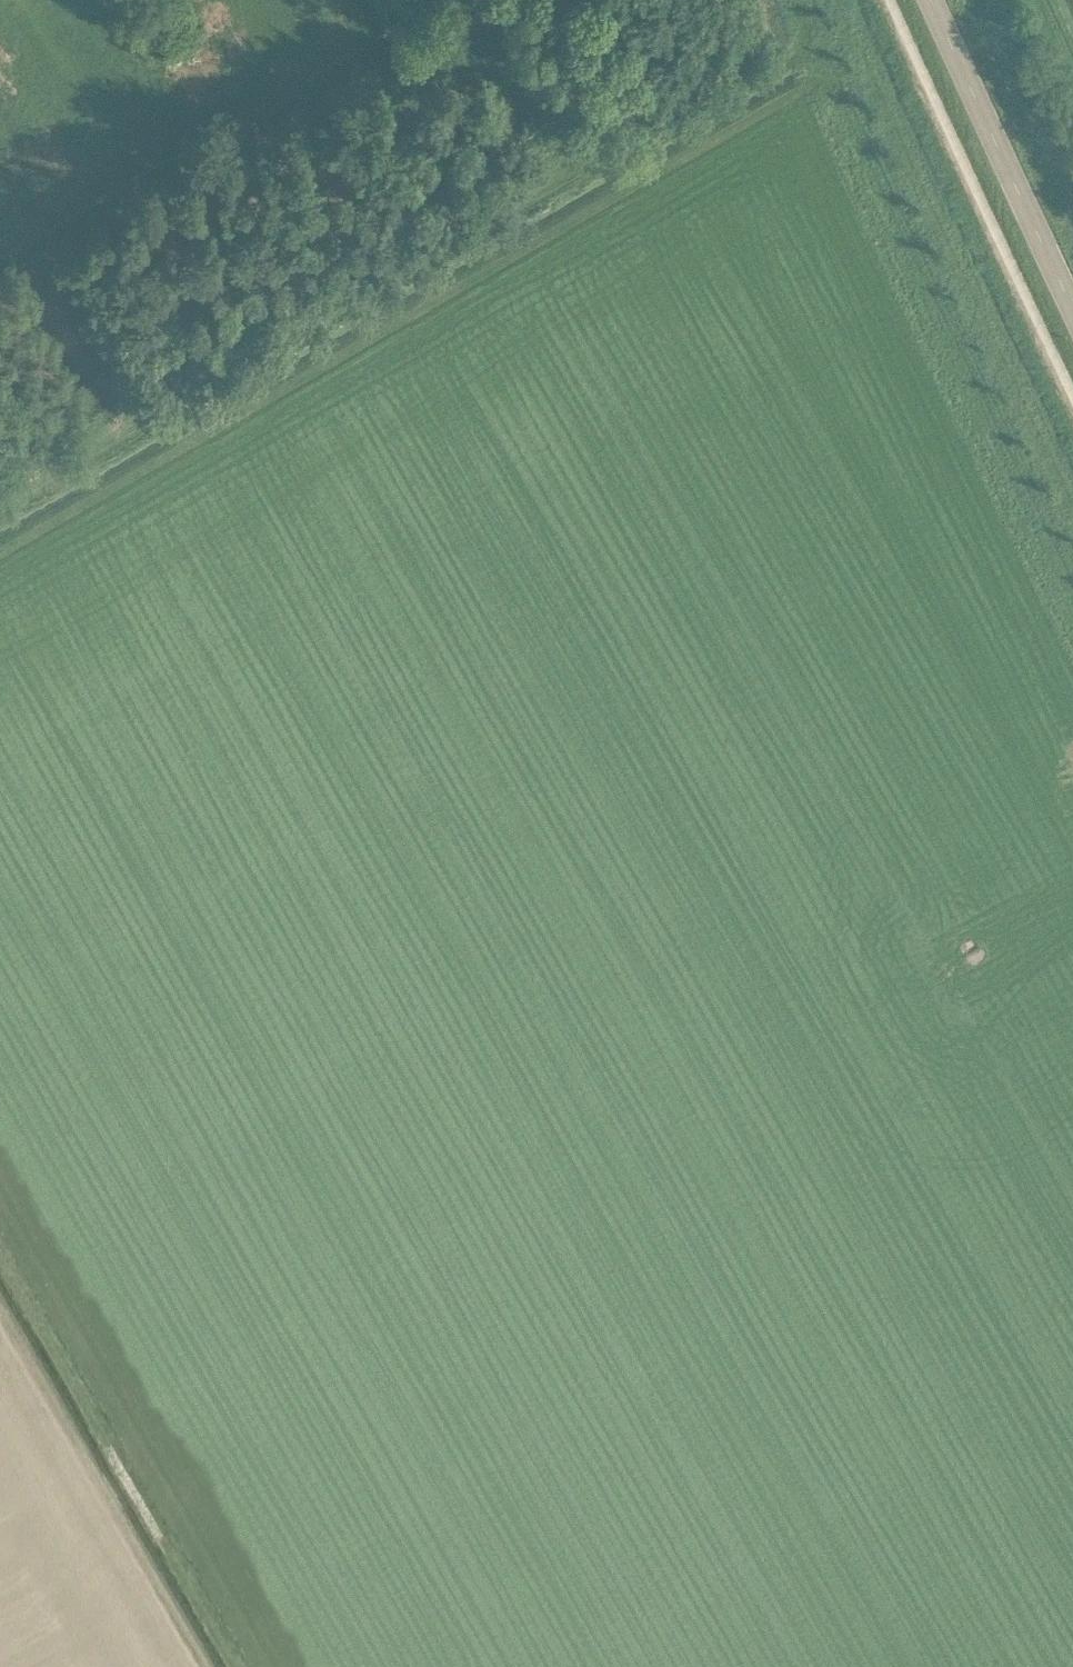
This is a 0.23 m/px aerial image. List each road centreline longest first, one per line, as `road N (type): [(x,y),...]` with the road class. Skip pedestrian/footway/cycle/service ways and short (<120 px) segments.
road 1 (tertiary): [(922,0),(1072,318)]

